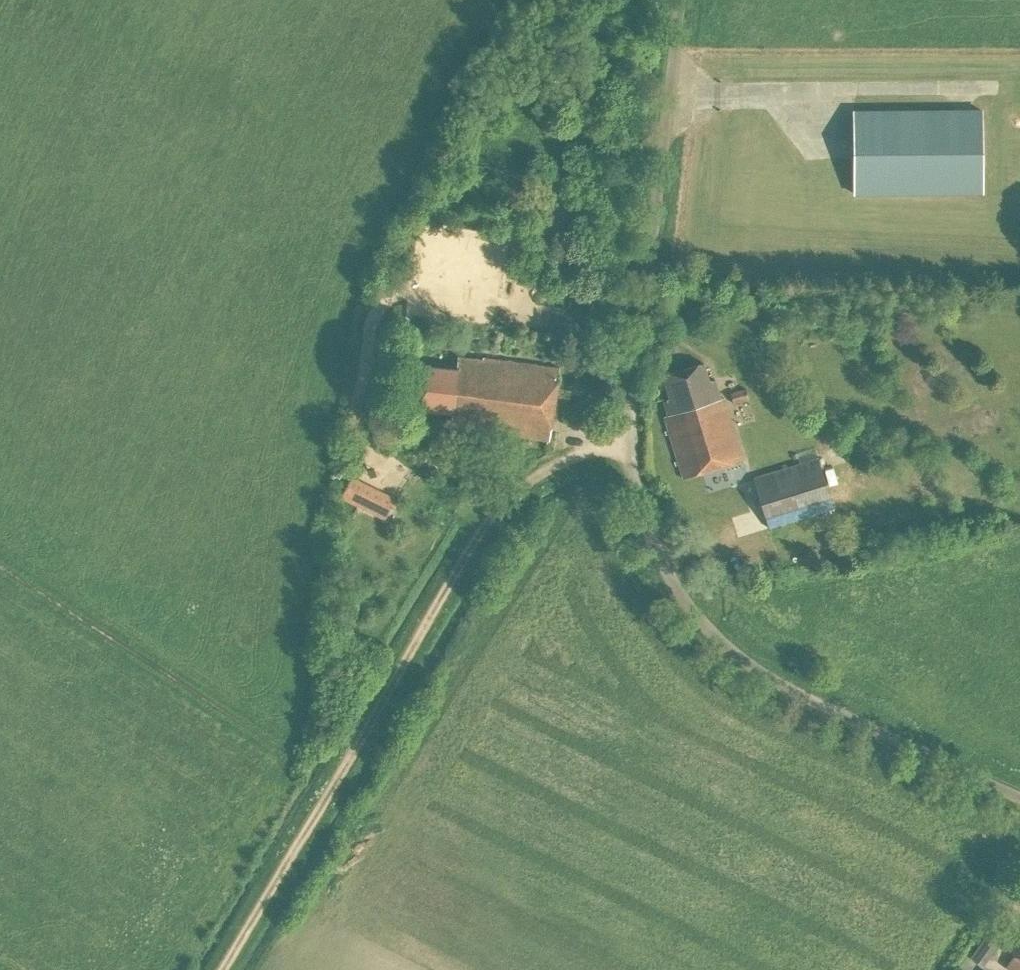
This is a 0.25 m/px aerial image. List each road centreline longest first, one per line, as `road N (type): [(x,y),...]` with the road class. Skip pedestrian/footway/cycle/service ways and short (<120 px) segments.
road 1 (unclassified): [(1019,802),(734,657),(676,589),(641,513),(635,391),(680,0)]
road 2 (track): [(225,969),(499,509),(528,479),(561,461),(594,449),(632,449)]

